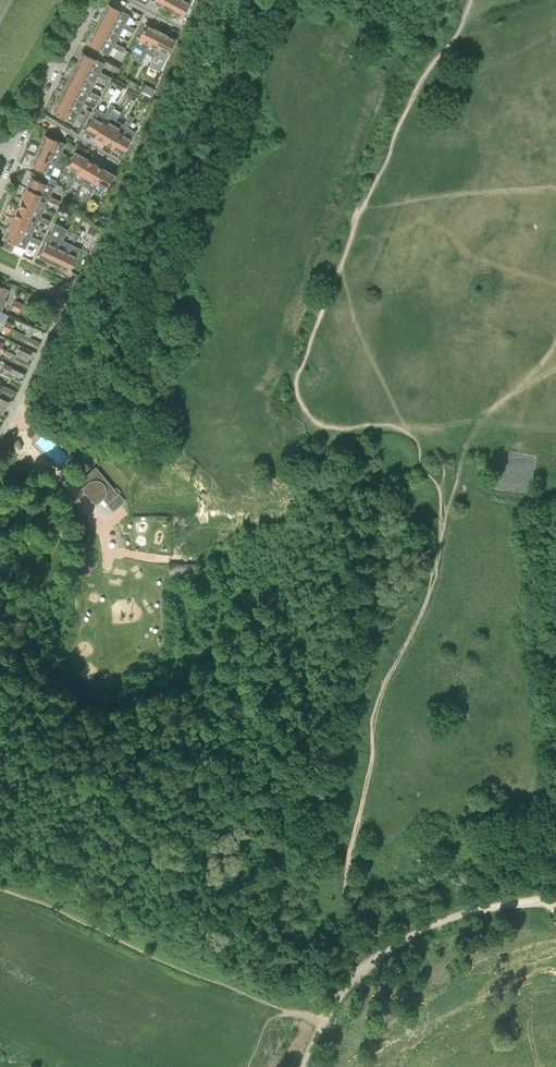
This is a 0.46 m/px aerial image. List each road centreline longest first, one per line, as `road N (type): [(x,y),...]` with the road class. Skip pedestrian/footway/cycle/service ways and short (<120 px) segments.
road 1 (track): [(202,513),(349,513),(481,420),(555,417)]
road 2 (track): [(555,899),(437,923),(359,971)]
road 3 (unclassified): [(11,417),(68,298),(0,266)]
road 4 (residential): [(29,109),(87,0)]

